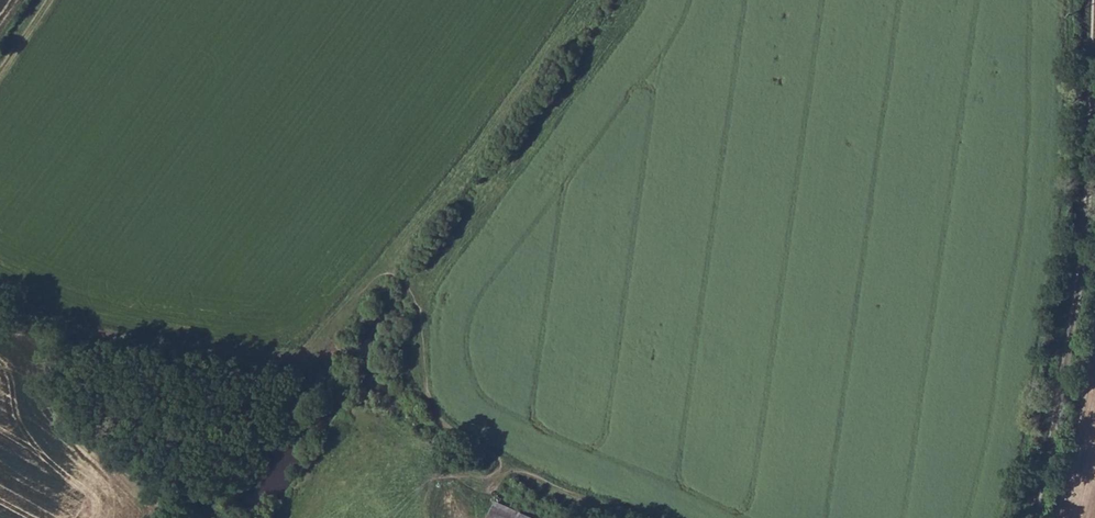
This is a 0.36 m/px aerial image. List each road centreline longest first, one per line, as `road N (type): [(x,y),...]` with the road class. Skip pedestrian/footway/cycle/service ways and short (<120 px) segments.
road 1 (track): [(1032,517),(1077,296),(1094,0)]

